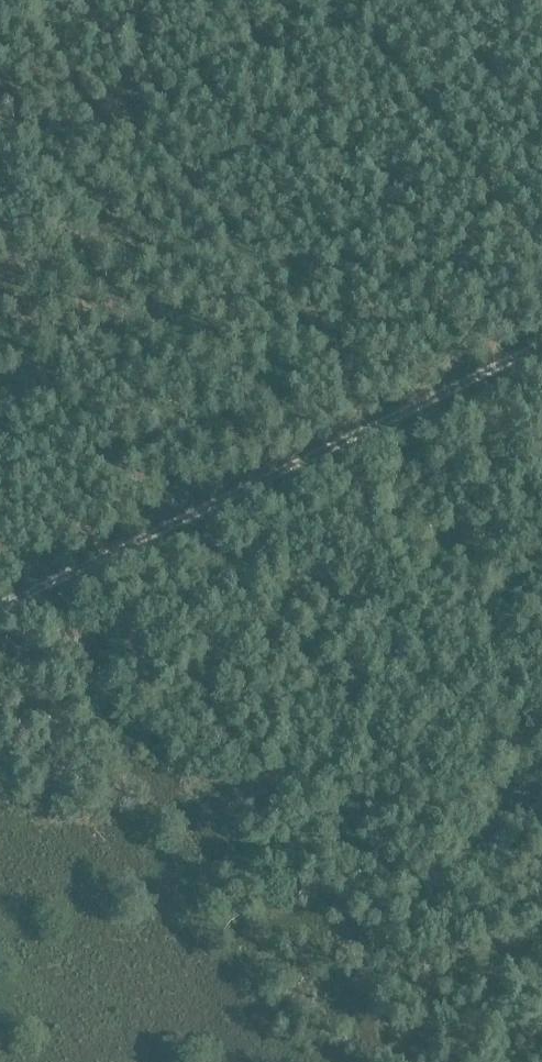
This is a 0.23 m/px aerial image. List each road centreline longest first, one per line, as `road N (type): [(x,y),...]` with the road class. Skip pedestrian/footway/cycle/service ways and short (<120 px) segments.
road 1 (track): [(541,345),(0,605)]

